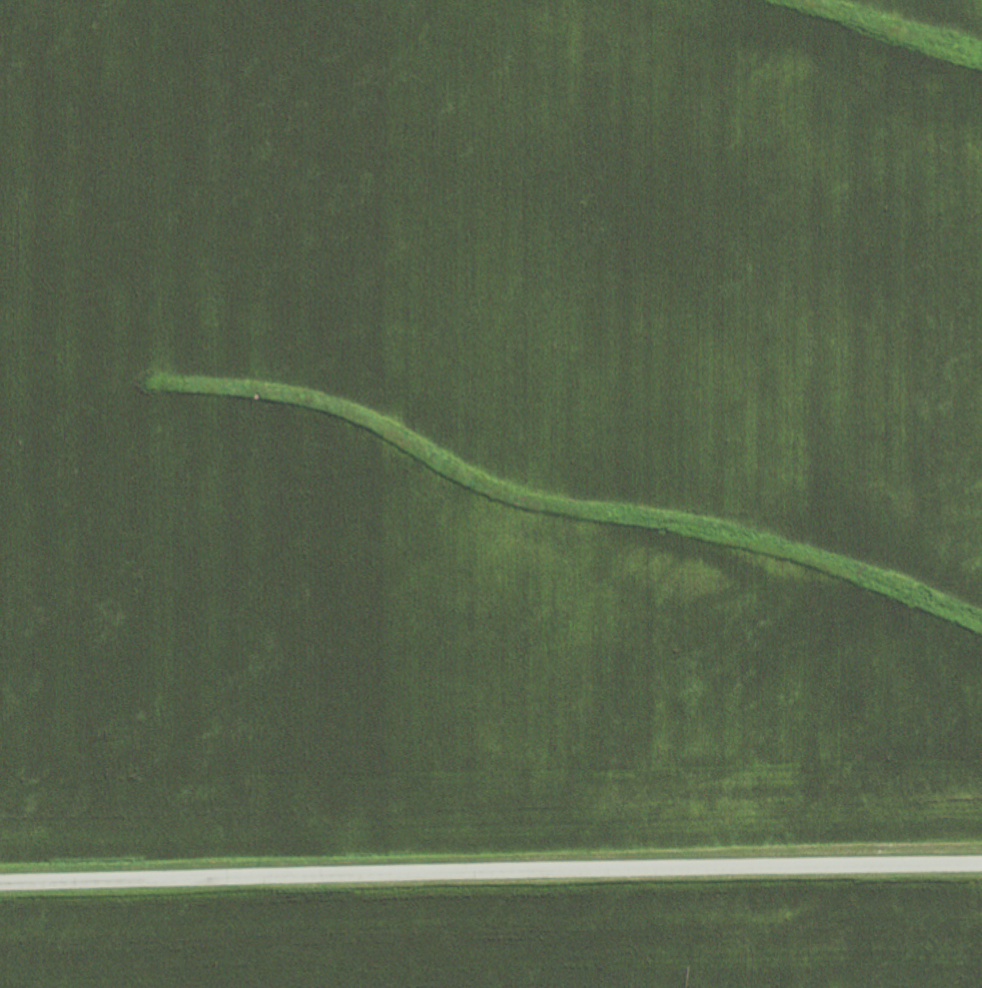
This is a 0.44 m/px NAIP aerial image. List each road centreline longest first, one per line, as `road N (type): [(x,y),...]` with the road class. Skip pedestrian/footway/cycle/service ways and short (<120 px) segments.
road 1 (residential): [(0,881),(981,862)]

